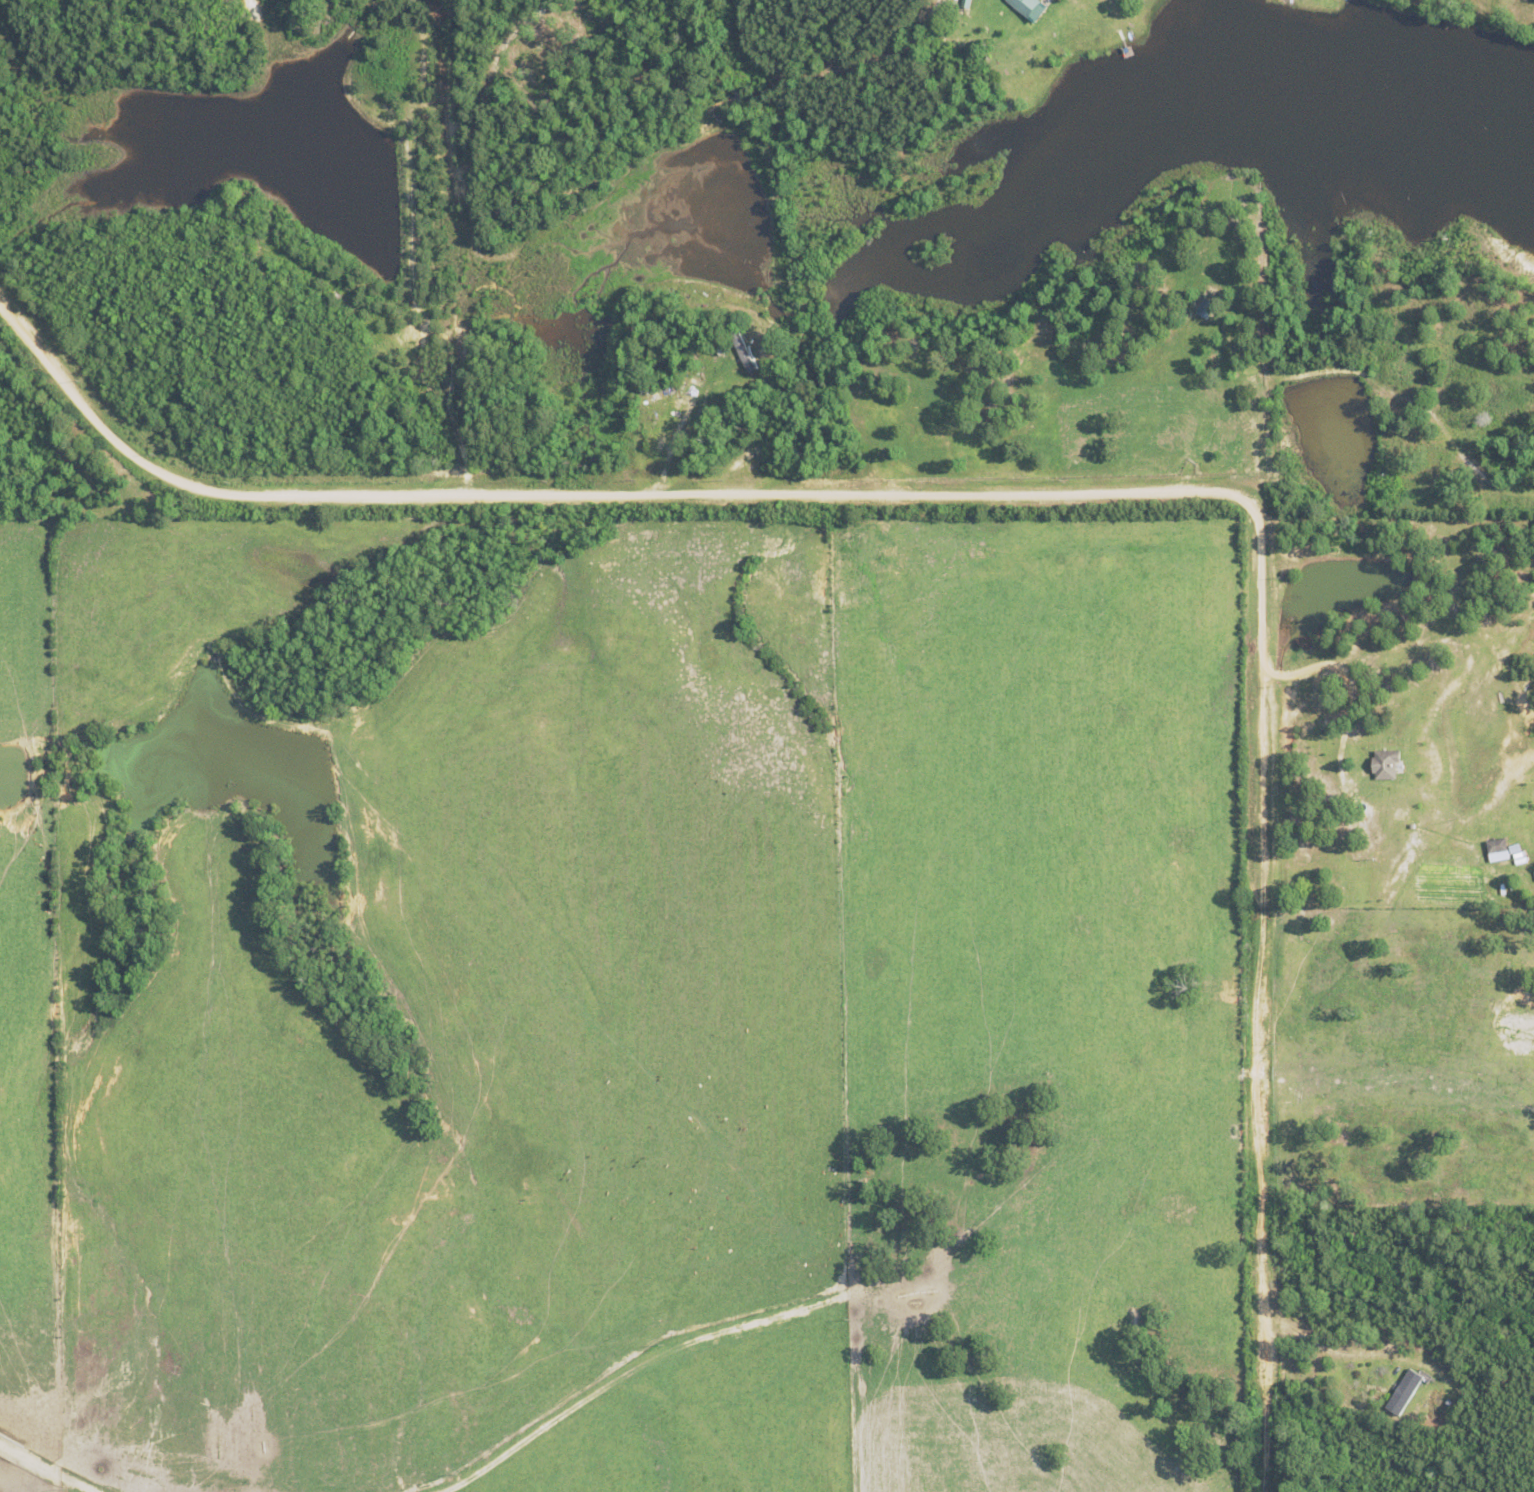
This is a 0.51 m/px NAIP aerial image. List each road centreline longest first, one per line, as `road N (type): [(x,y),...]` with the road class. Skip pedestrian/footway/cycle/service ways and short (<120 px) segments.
road 1 (residential): [(0,304),(107,433),(179,484),(221,495),(1191,492),(1257,502),(1272,1491)]
road 2 (residential): [(465,499),(465,298),(481,130),(494,81),(539,0)]

